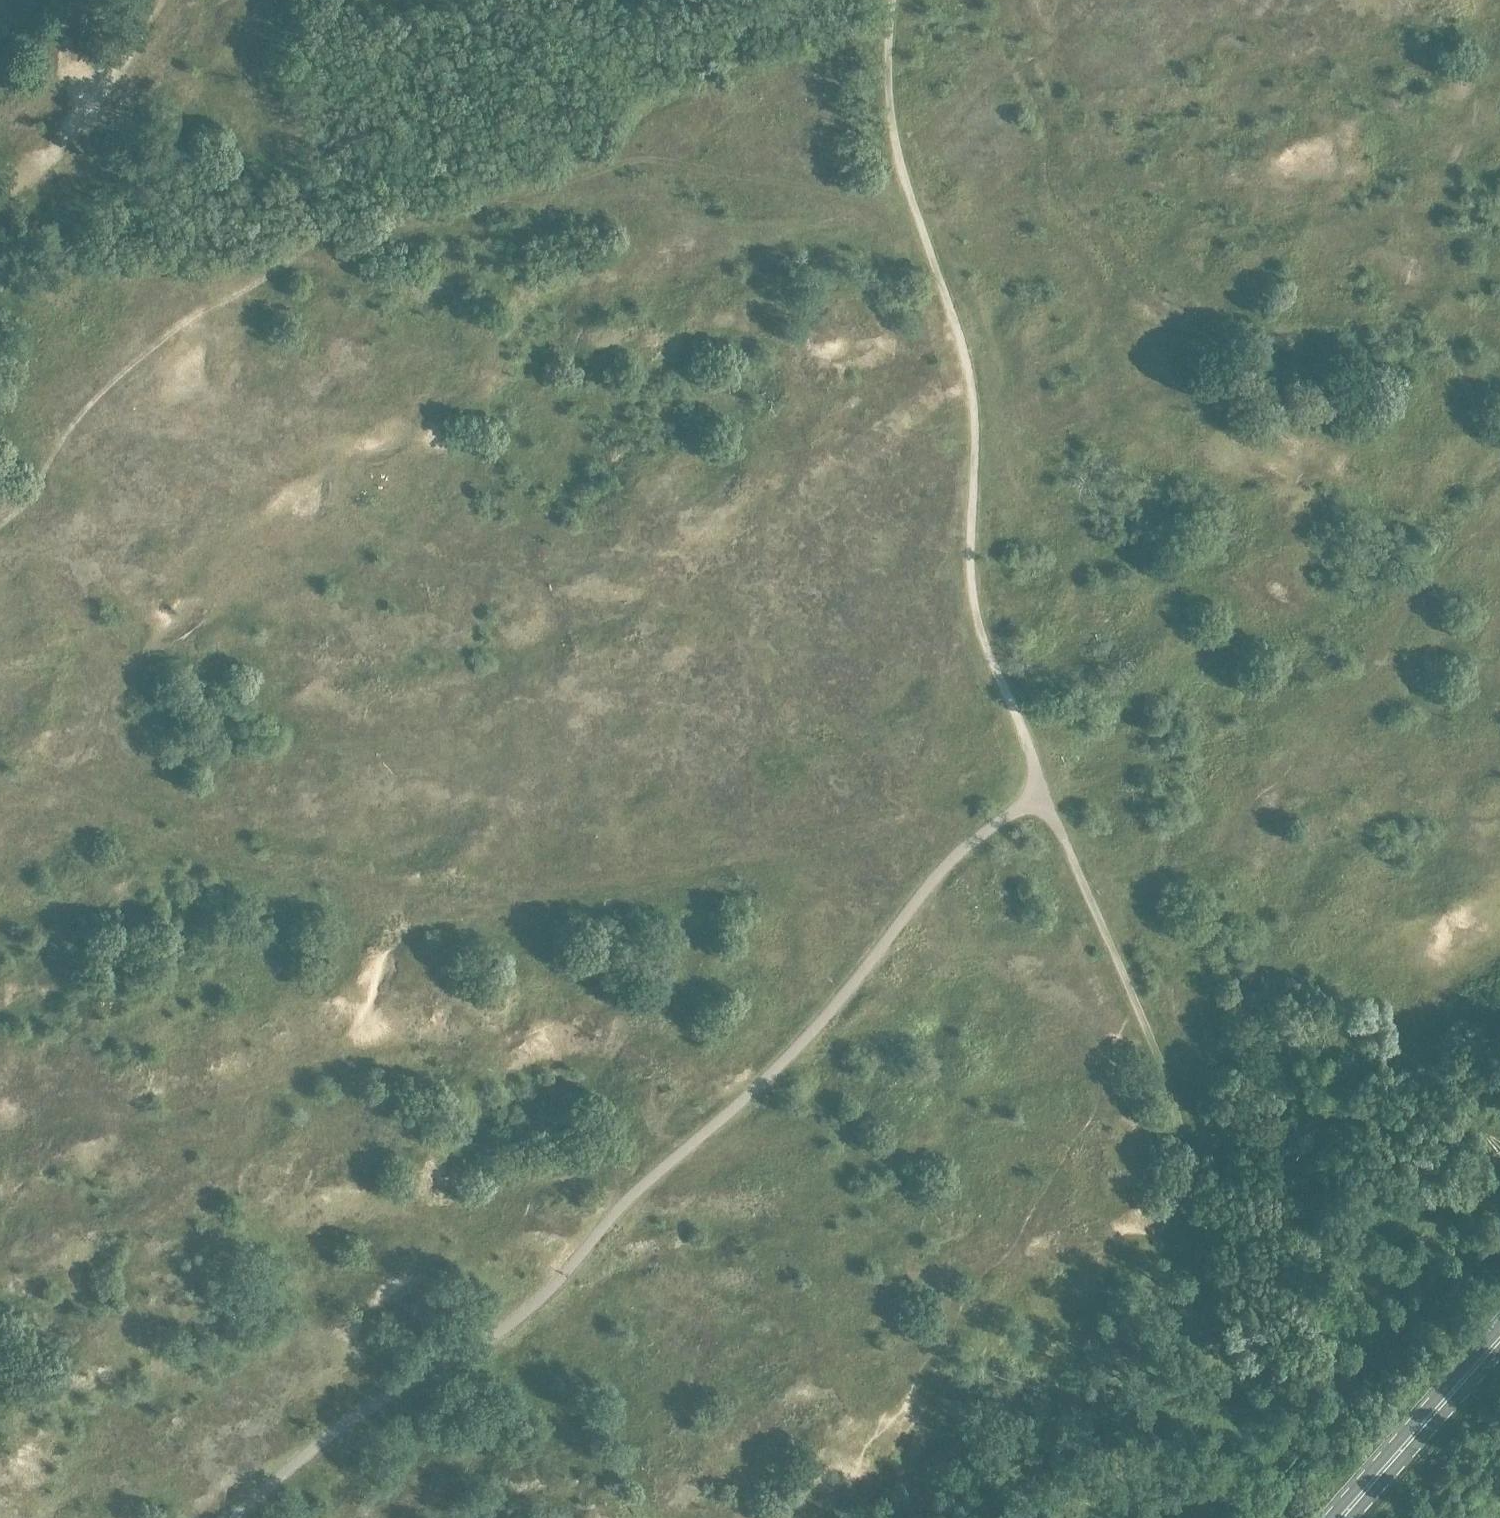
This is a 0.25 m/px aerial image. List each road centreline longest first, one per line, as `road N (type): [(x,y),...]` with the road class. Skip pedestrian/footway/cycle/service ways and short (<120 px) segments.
road 1 (track): [(233,1517),(379,1399),(547,1296),(615,1213),(815,1027),(951,862),(1039,795)]
road 2 (track): [(1039,795),(972,586),(971,379),(898,152),(889,102),(894,0)]
road 3 (track): [(1190,1231),(1189,1172),(1167,1079),(1115,948),(1039,795)]
road 4 (track): [(1190,1231),(1262,1221),(1431,1127),(1499,1100)]
road 5 (track): [(1185,1517),(1207,1494),(1221,1450),(1213,1297),(1190,1231)]
road 6 (primary): [(1499,1314),(1323,1517)]

